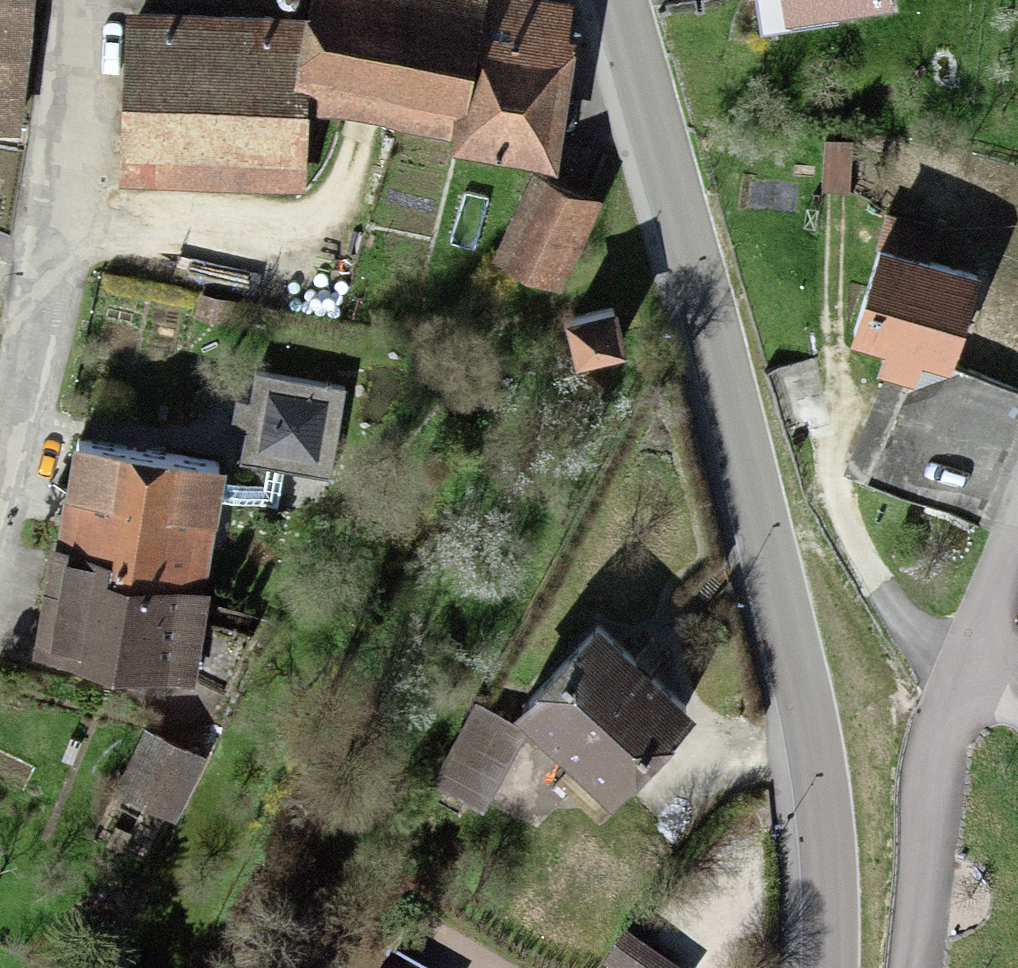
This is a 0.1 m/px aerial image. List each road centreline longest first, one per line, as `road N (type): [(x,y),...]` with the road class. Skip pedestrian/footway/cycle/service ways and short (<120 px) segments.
road 1 (tertiary): [(617,0),(815,742),(830,967)]
road 2 (residential): [(0,488),(64,228),(82,0)]
road 3 (residential): [(1017,525),(932,763),(910,967)]

